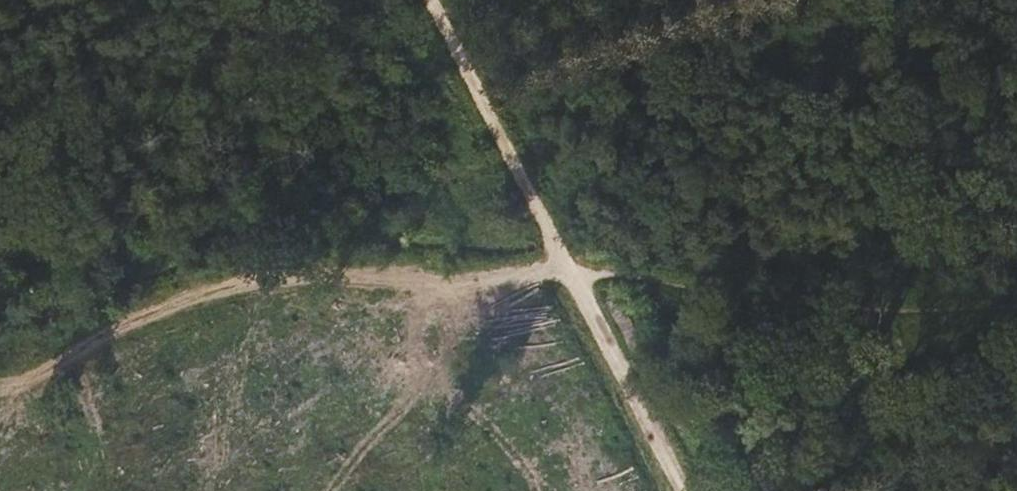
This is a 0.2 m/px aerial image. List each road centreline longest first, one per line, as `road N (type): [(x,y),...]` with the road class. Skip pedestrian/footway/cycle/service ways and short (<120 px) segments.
road 1 (track): [(0,386),(238,278),(322,269),(464,259),(812,311),(1016,312)]
road 2 (track): [(677,490),(425,0)]

